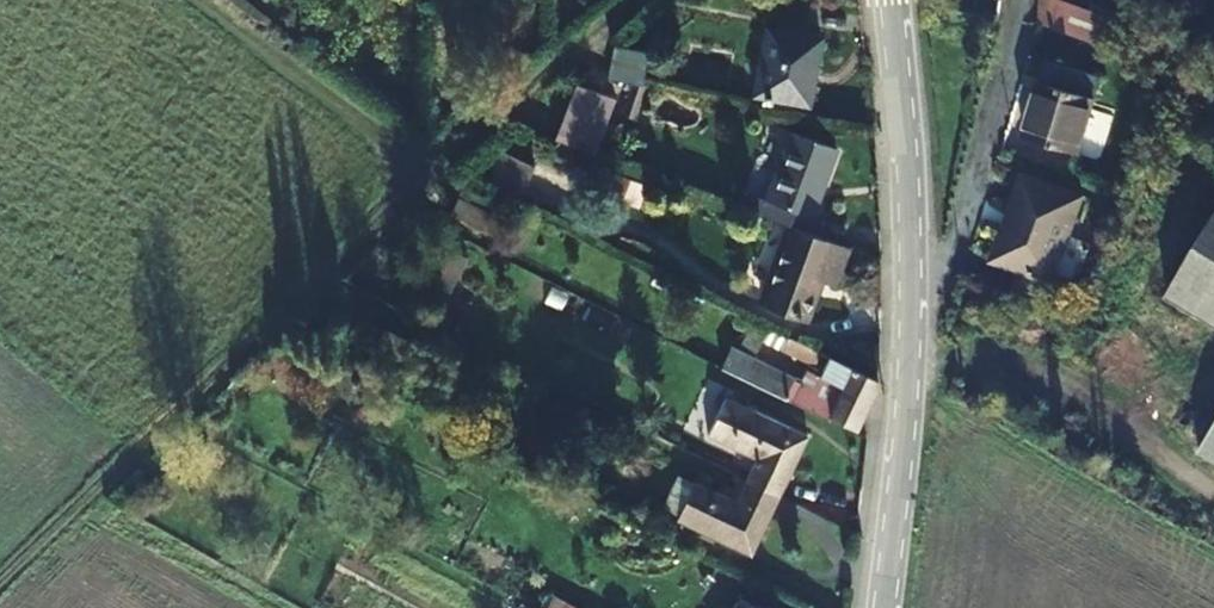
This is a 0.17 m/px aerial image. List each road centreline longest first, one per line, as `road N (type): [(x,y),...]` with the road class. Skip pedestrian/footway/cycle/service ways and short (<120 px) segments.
road 1 (residential): [(59,517),(428,177),(197,0)]
road 2 (tertiary): [(889,0),(911,306),(882,607)]
road 3 (track): [(428,177),(630,0)]

